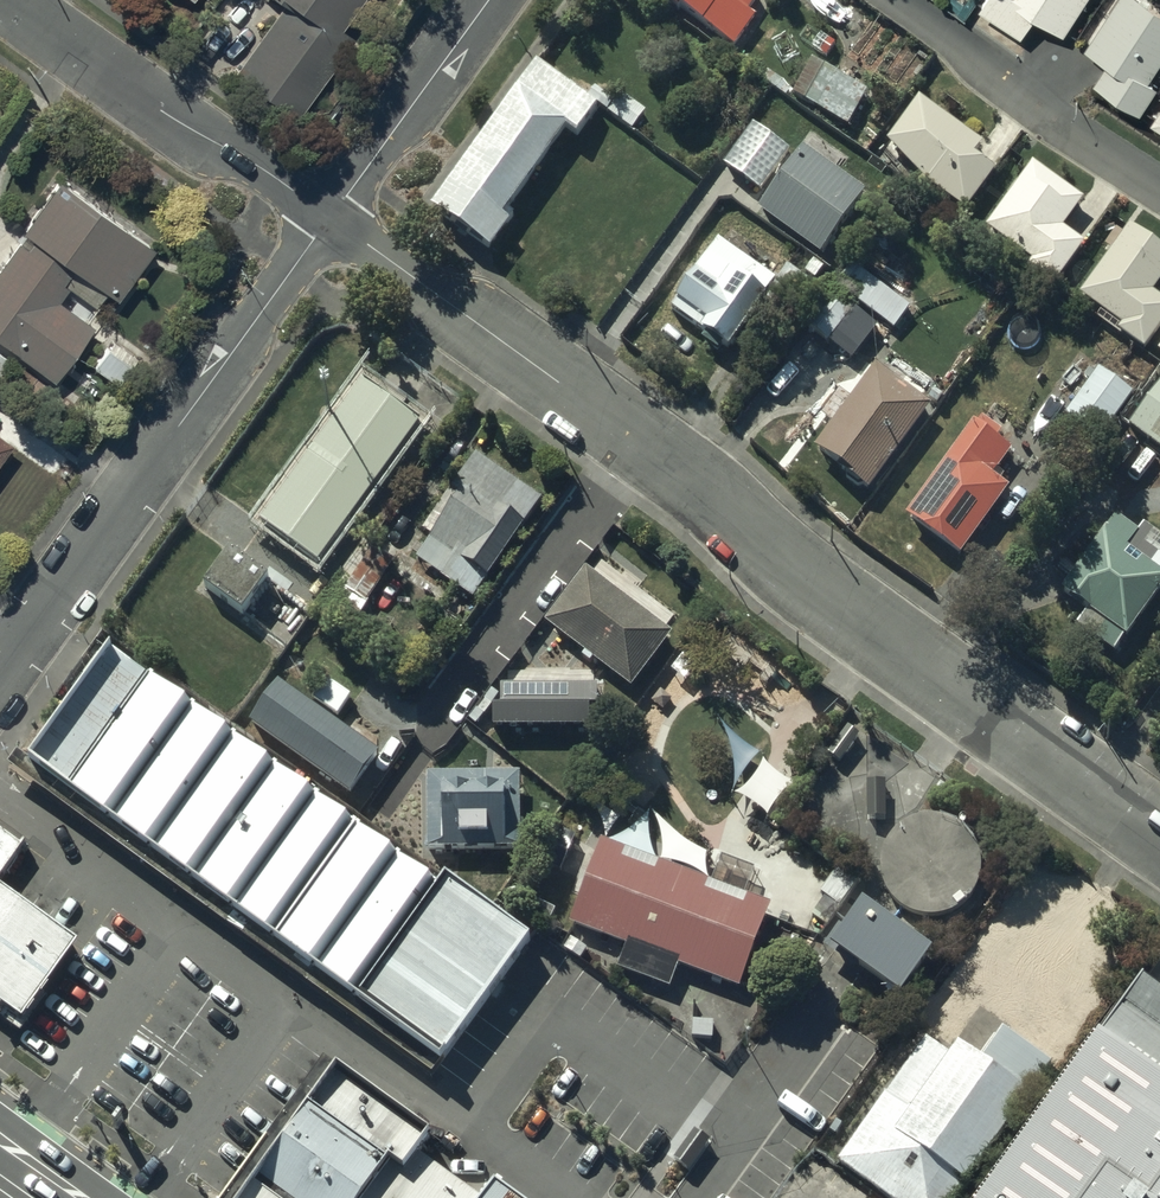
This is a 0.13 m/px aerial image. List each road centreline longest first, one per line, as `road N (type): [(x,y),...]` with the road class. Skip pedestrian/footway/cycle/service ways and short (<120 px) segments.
road 1 (residential): [(331,218),(1159,830)]
road 2 (residential): [(0,671),(331,218)]
road 3 (residential): [(6,0),(331,218)]
road 4 (residential): [(1159,189),(1009,89),(899,0)]
road 5 (residential): [(331,218),(489,0)]

